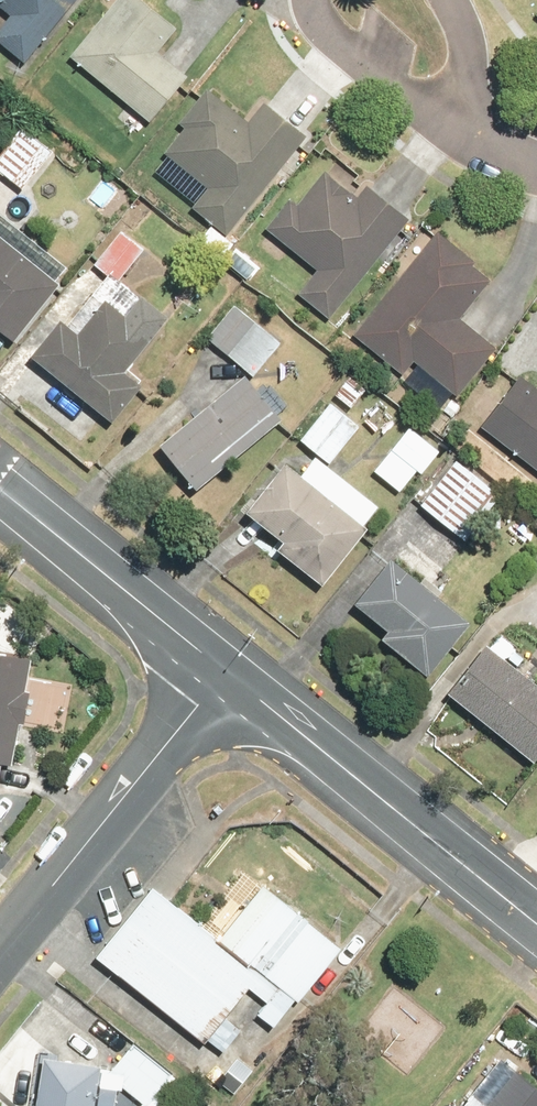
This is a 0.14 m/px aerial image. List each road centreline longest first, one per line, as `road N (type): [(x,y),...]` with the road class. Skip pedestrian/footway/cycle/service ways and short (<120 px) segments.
road 1 (tertiary): [(225,669),(536,921)]
road 2 (residential): [(225,669),(0,953)]
road 3 (tertiary): [(0,487),(225,669)]
road 4 (residential): [(469,135),(419,111),(325,28),(313,0)]
road 5 (residential): [(452,0),(480,59),(469,135)]

